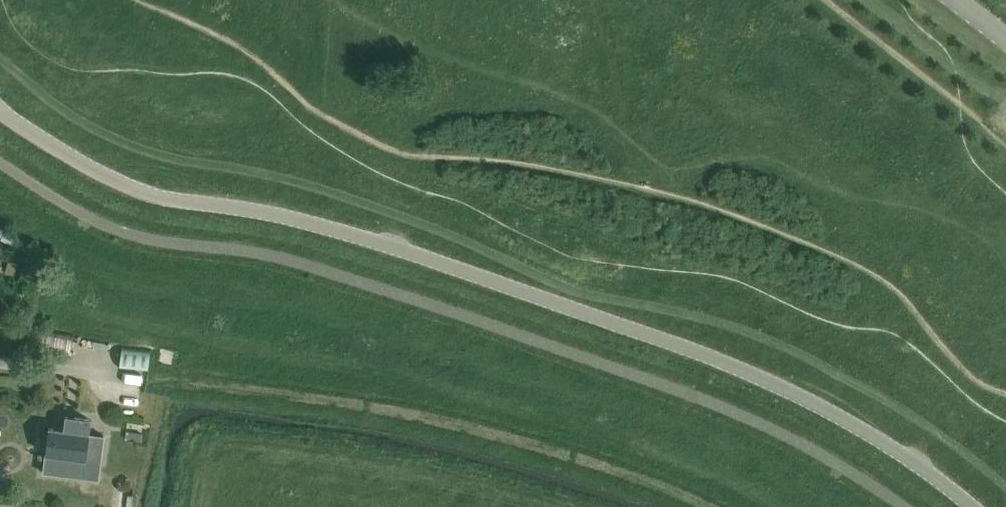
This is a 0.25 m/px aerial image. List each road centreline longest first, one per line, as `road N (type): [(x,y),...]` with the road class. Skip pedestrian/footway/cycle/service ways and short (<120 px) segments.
road 1 (track): [(1005,423),(890,332),(813,316),(722,276),(658,271),(626,250),(498,197),(411,187),(294,121),(246,78),(76,64),(35,39),(7,0)]
road 2 (residential): [(0,114),(106,178),(165,199),(283,215),(395,247),(790,390),(874,436),(970,506)]
road 3 (residential): [(134,377),(0,363)]

